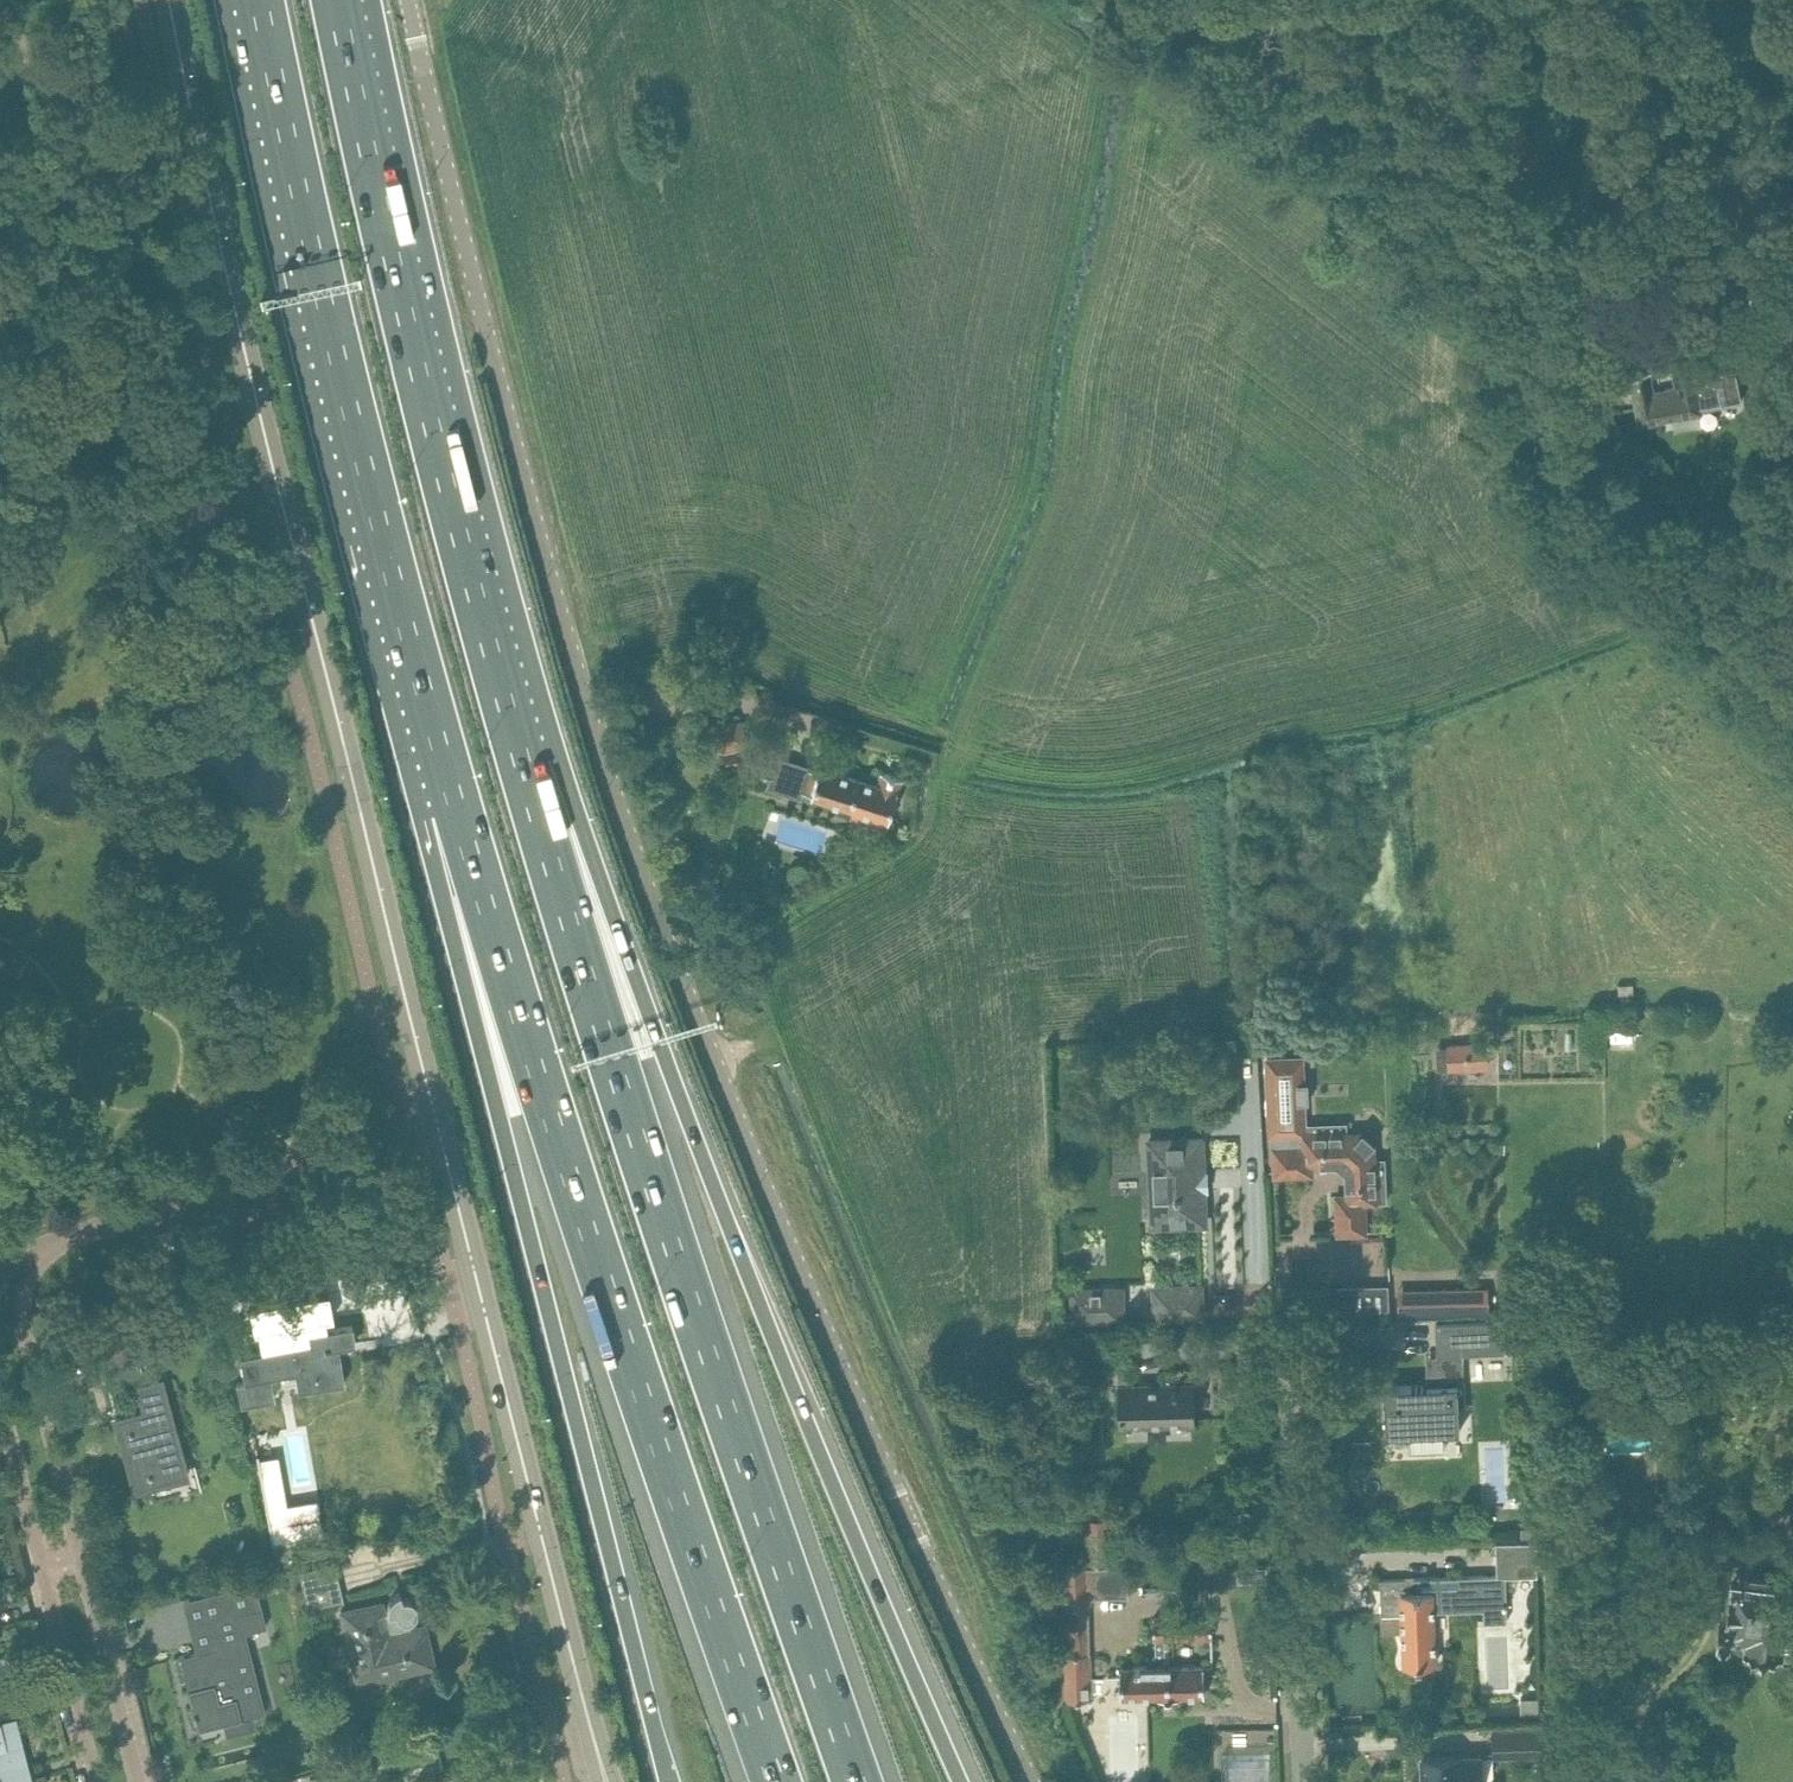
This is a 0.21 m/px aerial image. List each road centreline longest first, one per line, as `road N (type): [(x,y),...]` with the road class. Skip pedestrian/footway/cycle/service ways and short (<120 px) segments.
road 1 (unclassified): [(1031,1781),(789,1245),(627,830),(505,410),(408,0)]
road 2 (tertiary): [(168,0),(432,1116)]
road 3 (motorway): [(960,1781),(842,1510),(664,1052),(522,766)]
road 4 (motorway): [(860,1781),(666,1228),(522,766)]
road 5 (motorway): [(455,809),(588,1243),(778,1781)]
road 6 (motorway): [(455,809),(501,1119),(667,1781)]
road 7 (motorway): [(254,0),(455,809)]
road 8 (motorway): [(522,766),(387,240),(336,0)]
road 9 (tertiary): [(432,1116),(606,1781)]
road 10 (residential): [(1303,1781),(1287,1333)]
road 11 (unclassified): [(69,1236),(402,1123)]
road 12 (residential): [(69,1236),(26,1287),(23,1316),(79,1561)]
road 13 (residential): [(79,1561),(136,1781)]
road 14 (residential): [(95,1781),(39,1564)]
road 15 (residential): [(39,1564),(0,1404)]

